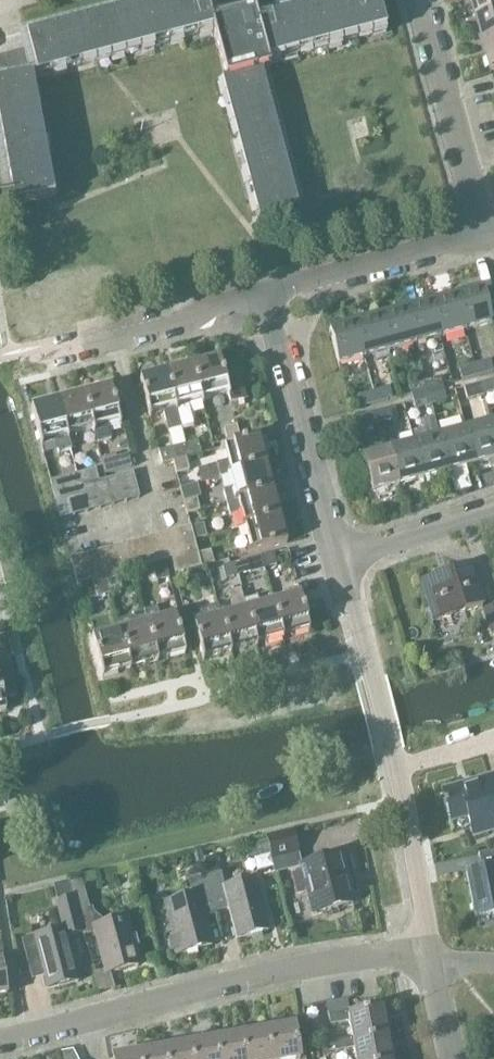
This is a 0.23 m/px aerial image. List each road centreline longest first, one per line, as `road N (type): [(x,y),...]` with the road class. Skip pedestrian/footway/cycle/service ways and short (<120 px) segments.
road 1 (residential): [(0,1039),(282,970),(394,954),(431,957)]
road 2 (residential): [(3,356),(52,352),(273,298)]
road 3 (residential): [(338,552),(273,298)]
road 4 (residential): [(482,239),(420,0)]
road 5 (residential): [(396,768),(338,552)]
road 6 (residential): [(273,298),(482,239)]
road 7 (residential): [(431,957),(396,768)]
road 8 (residential): [(338,552),(493,507)]

